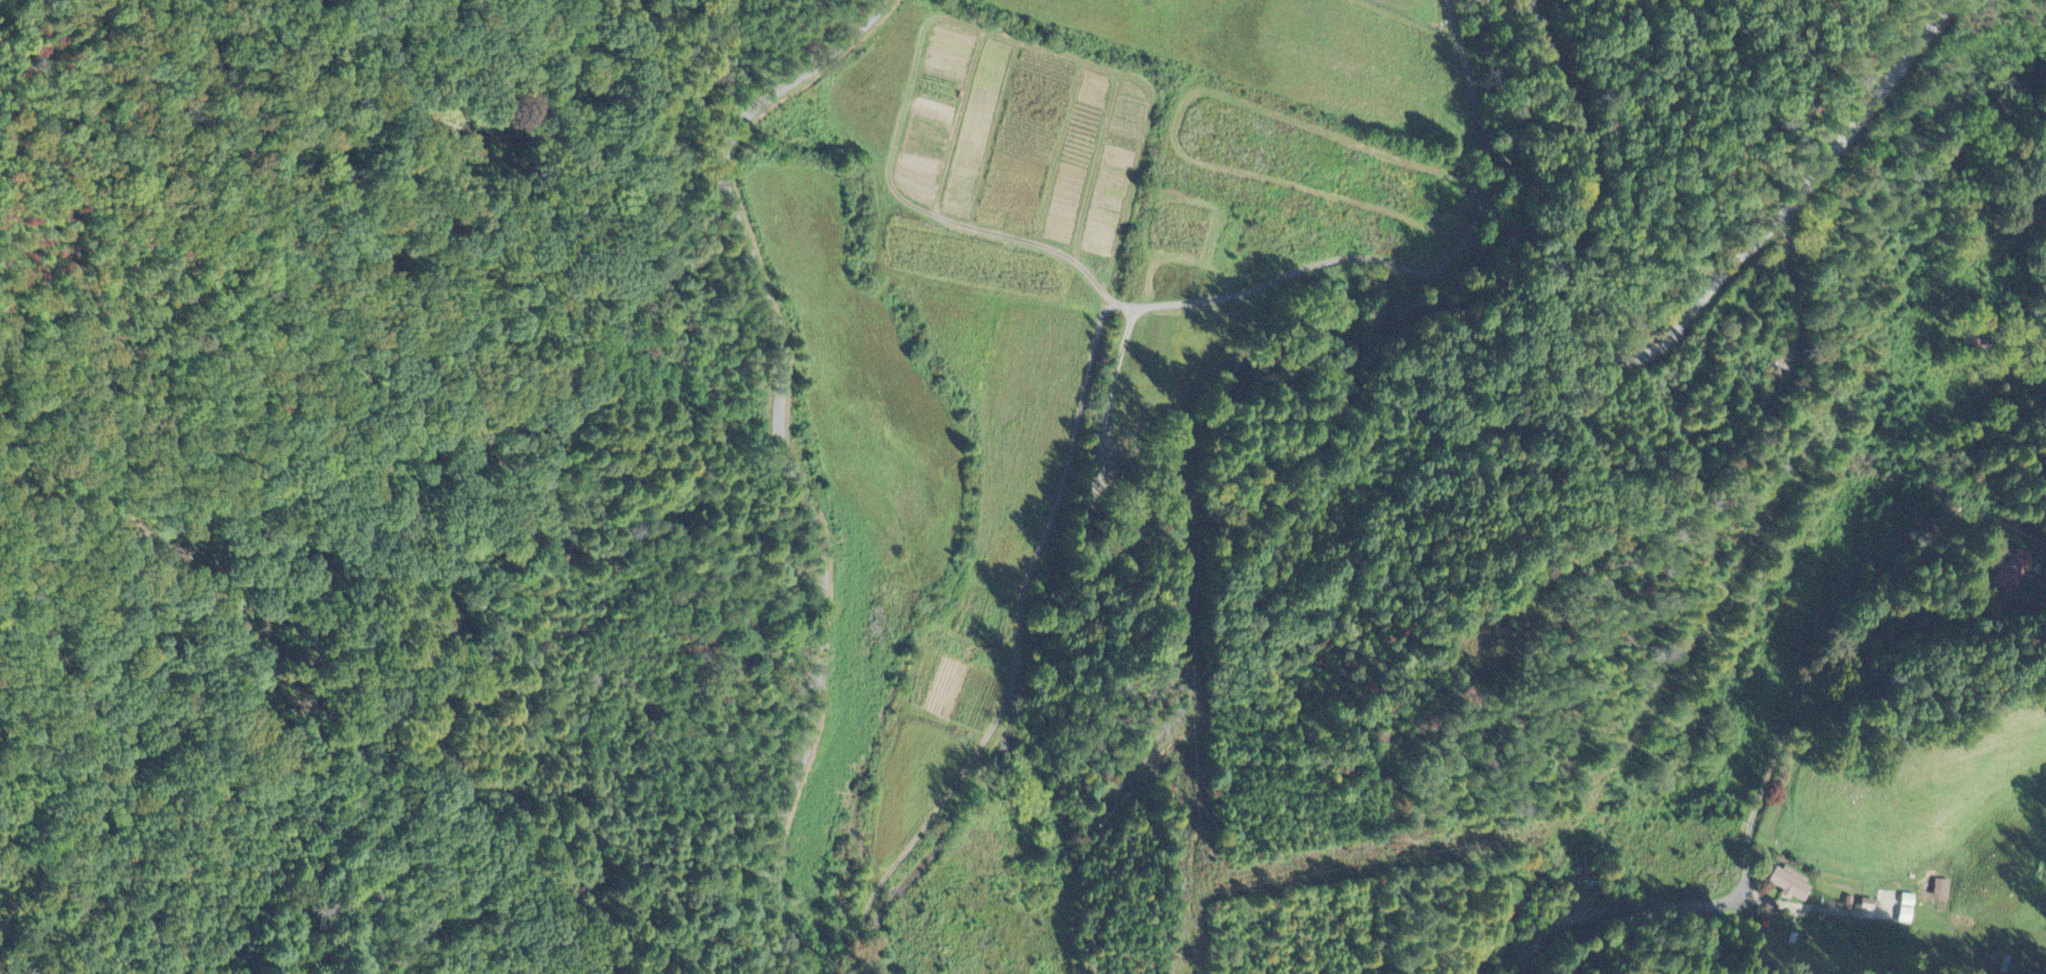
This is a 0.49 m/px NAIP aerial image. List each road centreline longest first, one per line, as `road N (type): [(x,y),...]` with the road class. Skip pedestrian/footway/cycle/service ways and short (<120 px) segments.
road 1 (residential): [(791,973),(777,949),(766,891),(821,675),(824,538),(780,437),(780,323),(732,188),(726,147),(744,121),(835,55),(887,0)]
road 2 (residential): [(1954,0),(1786,215),(1669,343),(1616,360),(1575,349),(1549,302),(1587,181),(1575,114),(1529,0)]
road 3 (residential): [(1523,973),(1540,945),(1574,921),(1613,909),(1735,900),(1805,676),(1889,611),(1962,618)]

